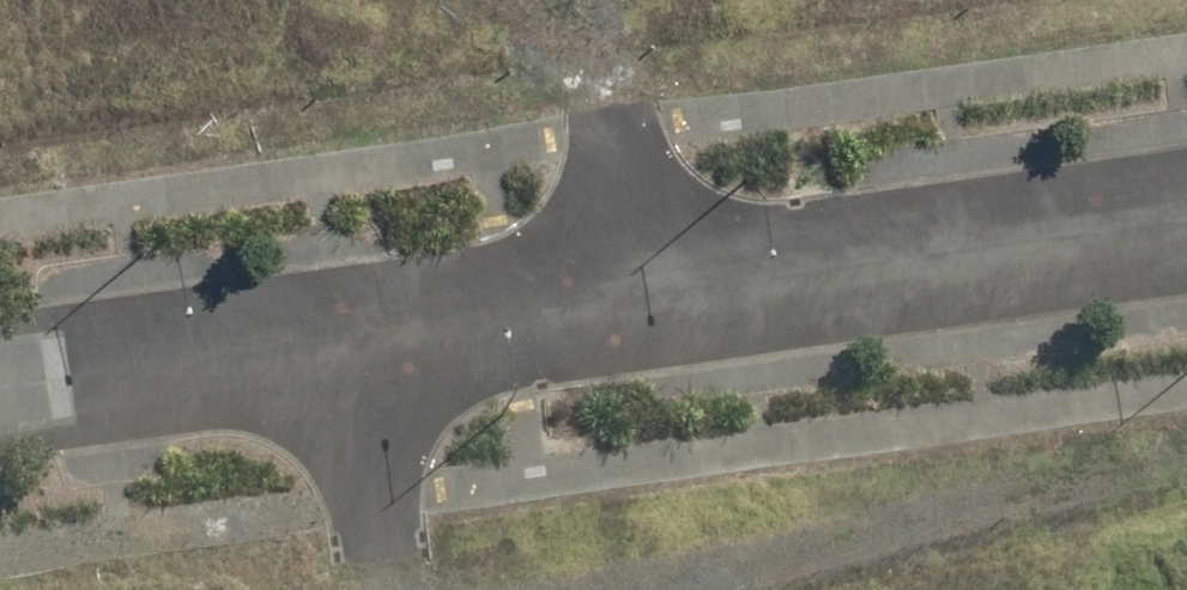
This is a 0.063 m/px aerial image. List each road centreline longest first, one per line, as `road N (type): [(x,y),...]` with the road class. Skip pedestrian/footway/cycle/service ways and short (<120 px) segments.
road 1 (residential): [(638,294),(1186,219)]
road 2 (residential): [(0,381),(341,333)]
road 3 (residential): [(341,333),(638,294)]
road 4 (residential): [(341,333),(391,575)]
road 5 (residential): [(638,294),(606,103)]

